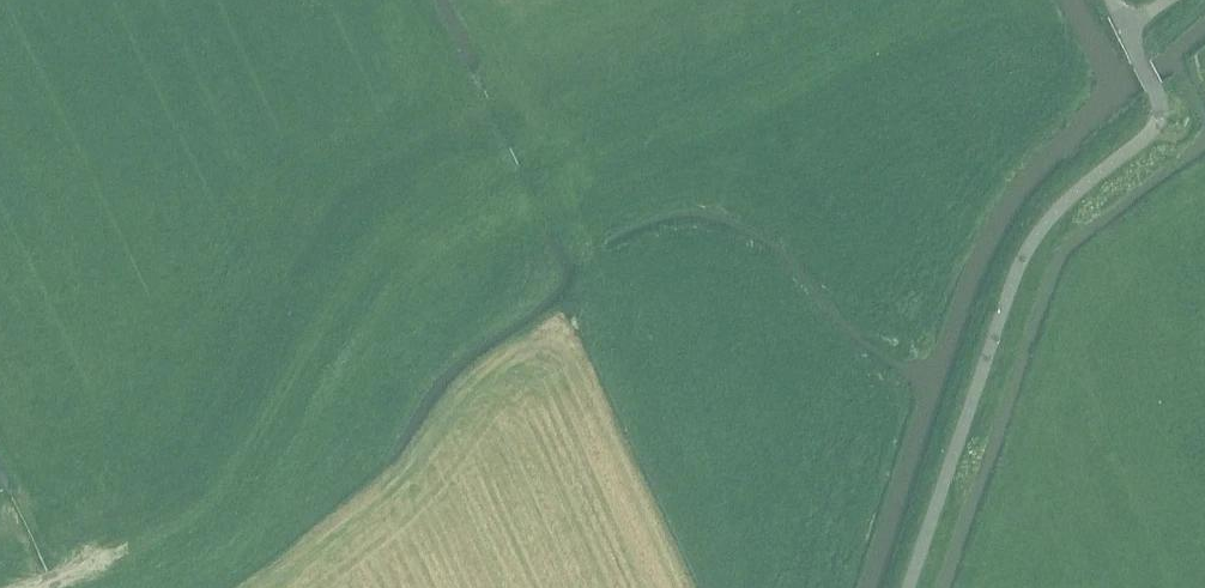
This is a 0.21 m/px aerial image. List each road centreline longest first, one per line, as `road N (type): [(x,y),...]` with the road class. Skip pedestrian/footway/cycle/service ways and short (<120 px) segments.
road 1 (track): [(51,587),(210,513),(387,241),(556,141),(897,0)]
road 2 (track): [(724,587),(473,0)]

